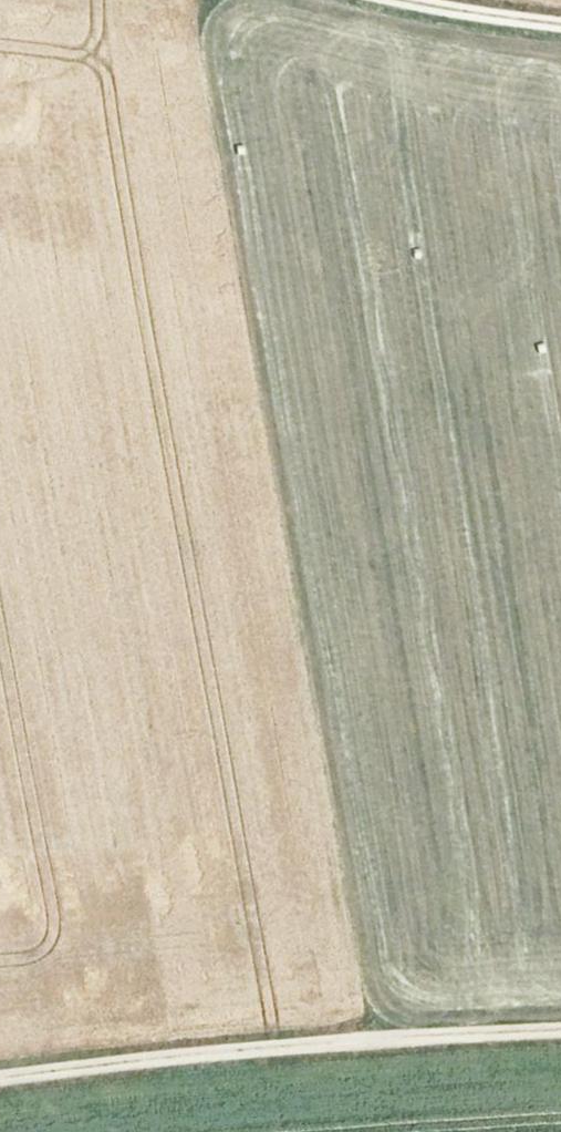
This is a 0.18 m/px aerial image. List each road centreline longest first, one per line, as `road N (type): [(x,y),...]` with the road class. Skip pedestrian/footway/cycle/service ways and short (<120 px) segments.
road 1 (track): [(0,1091),(348,1044),(560,1036)]
road 2 (track): [(560,22),(386,0)]

